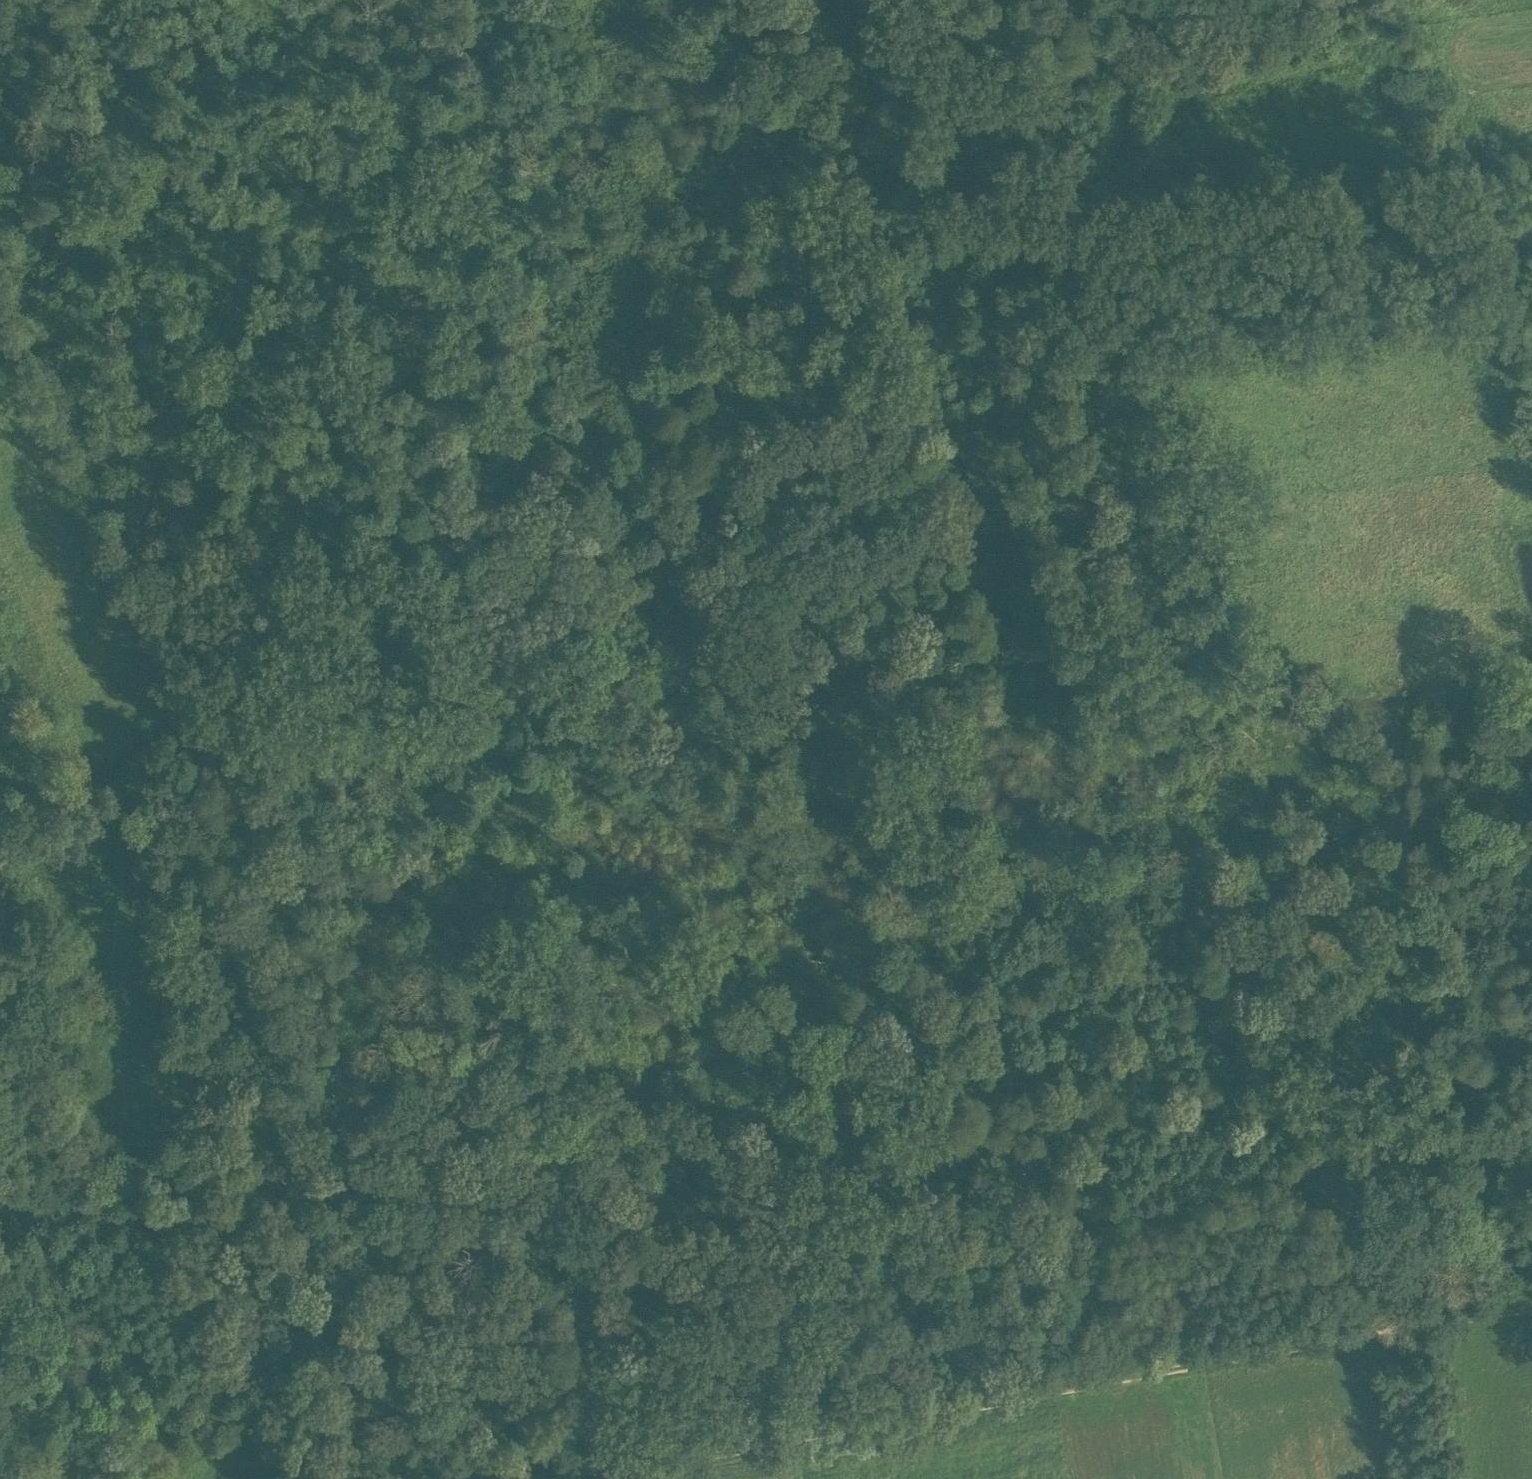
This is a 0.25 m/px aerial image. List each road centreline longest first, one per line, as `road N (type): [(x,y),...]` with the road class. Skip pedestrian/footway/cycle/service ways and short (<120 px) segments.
road 1 (track): [(1531,1299),(551,1478)]

